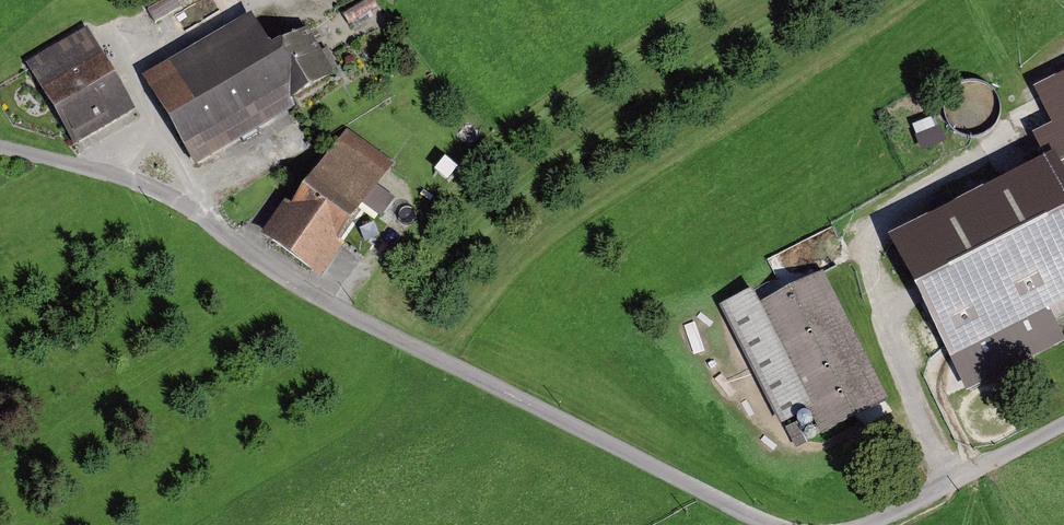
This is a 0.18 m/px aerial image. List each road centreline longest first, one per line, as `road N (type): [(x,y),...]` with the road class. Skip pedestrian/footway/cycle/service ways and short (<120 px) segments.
road 1 (unclassified): [(775,524),(300,287),(169,195),(0,146)]
road 2 (track): [(107,173),(152,119),(124,64),(251,0)]
road 3 (unclassified): [(1063,426),(863,524)]

